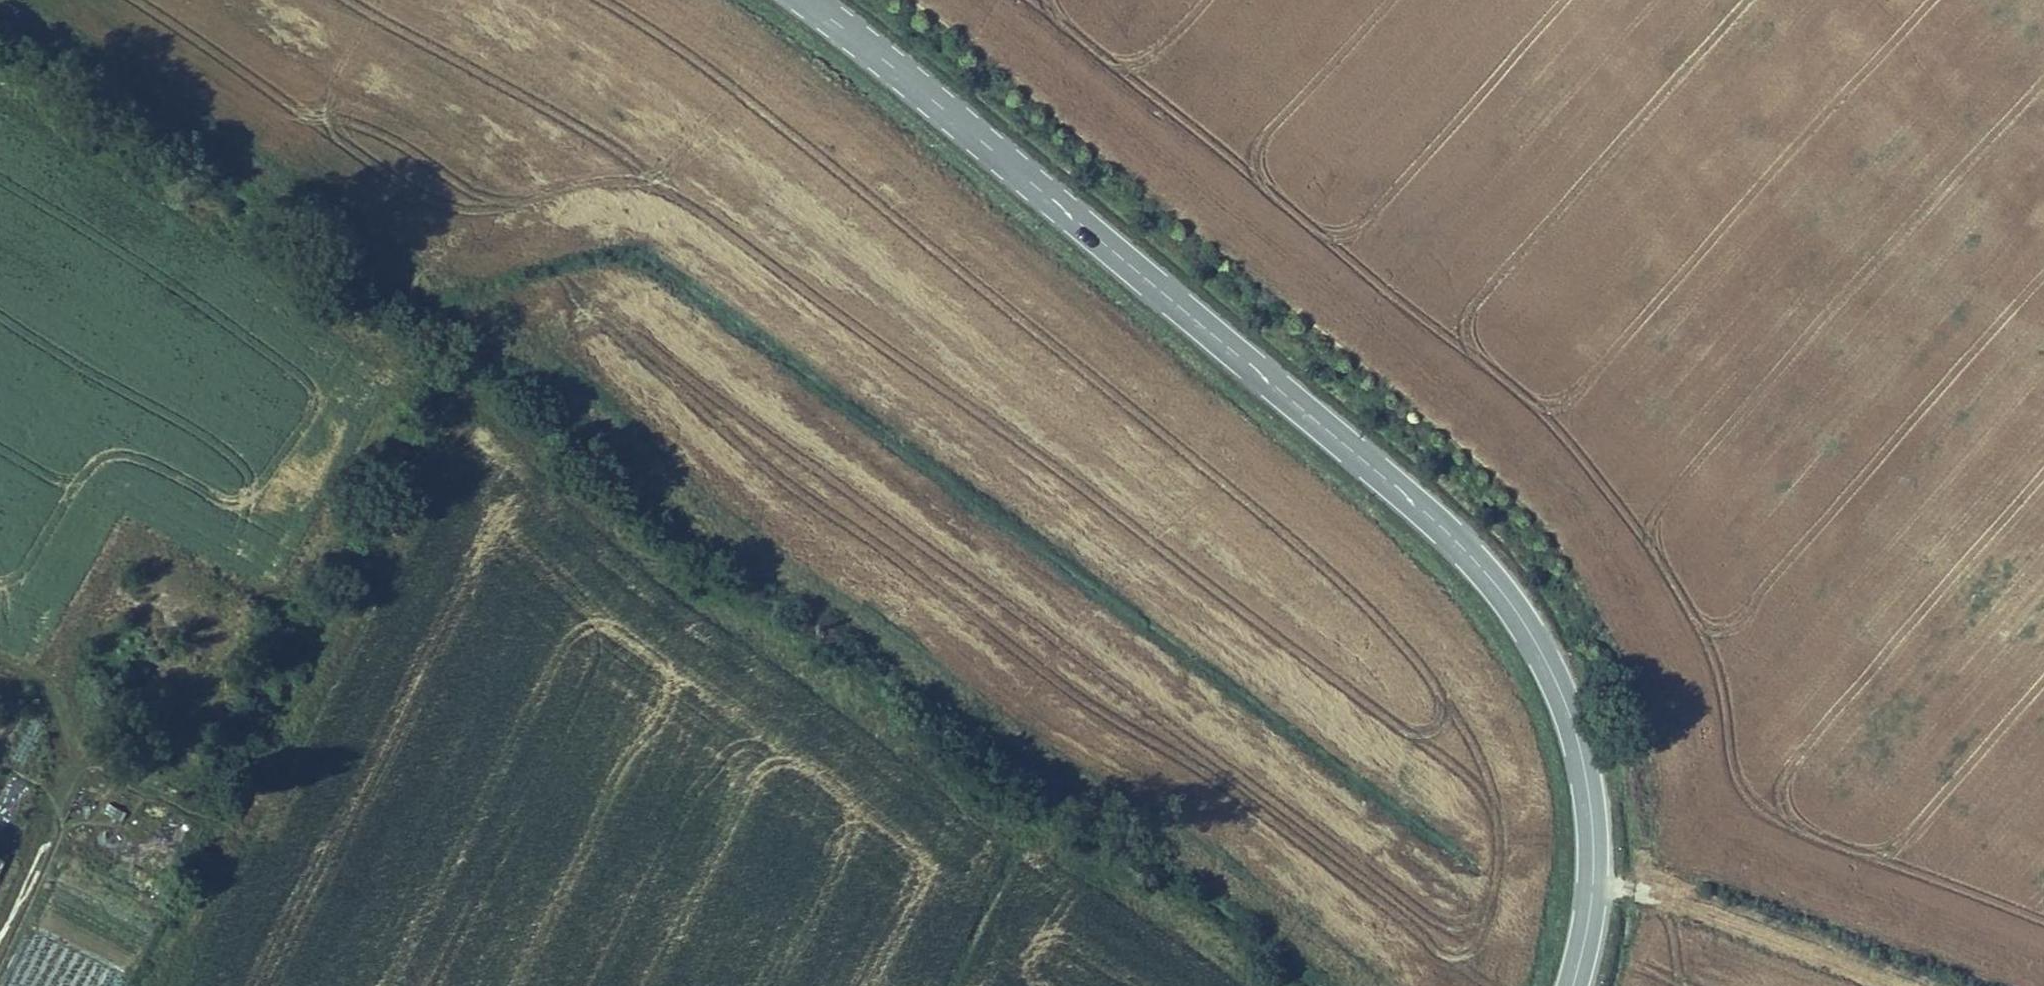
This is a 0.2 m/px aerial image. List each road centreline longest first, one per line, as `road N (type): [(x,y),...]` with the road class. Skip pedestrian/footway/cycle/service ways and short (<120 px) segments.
road 1 (tertiary): [(1572,985),(1589,886),(1586,785),(1557,689),(1505,601),(1416,508),(802,0)]
road 2 (track): [(58,686),(78,787),(59,955),(45,985)]

